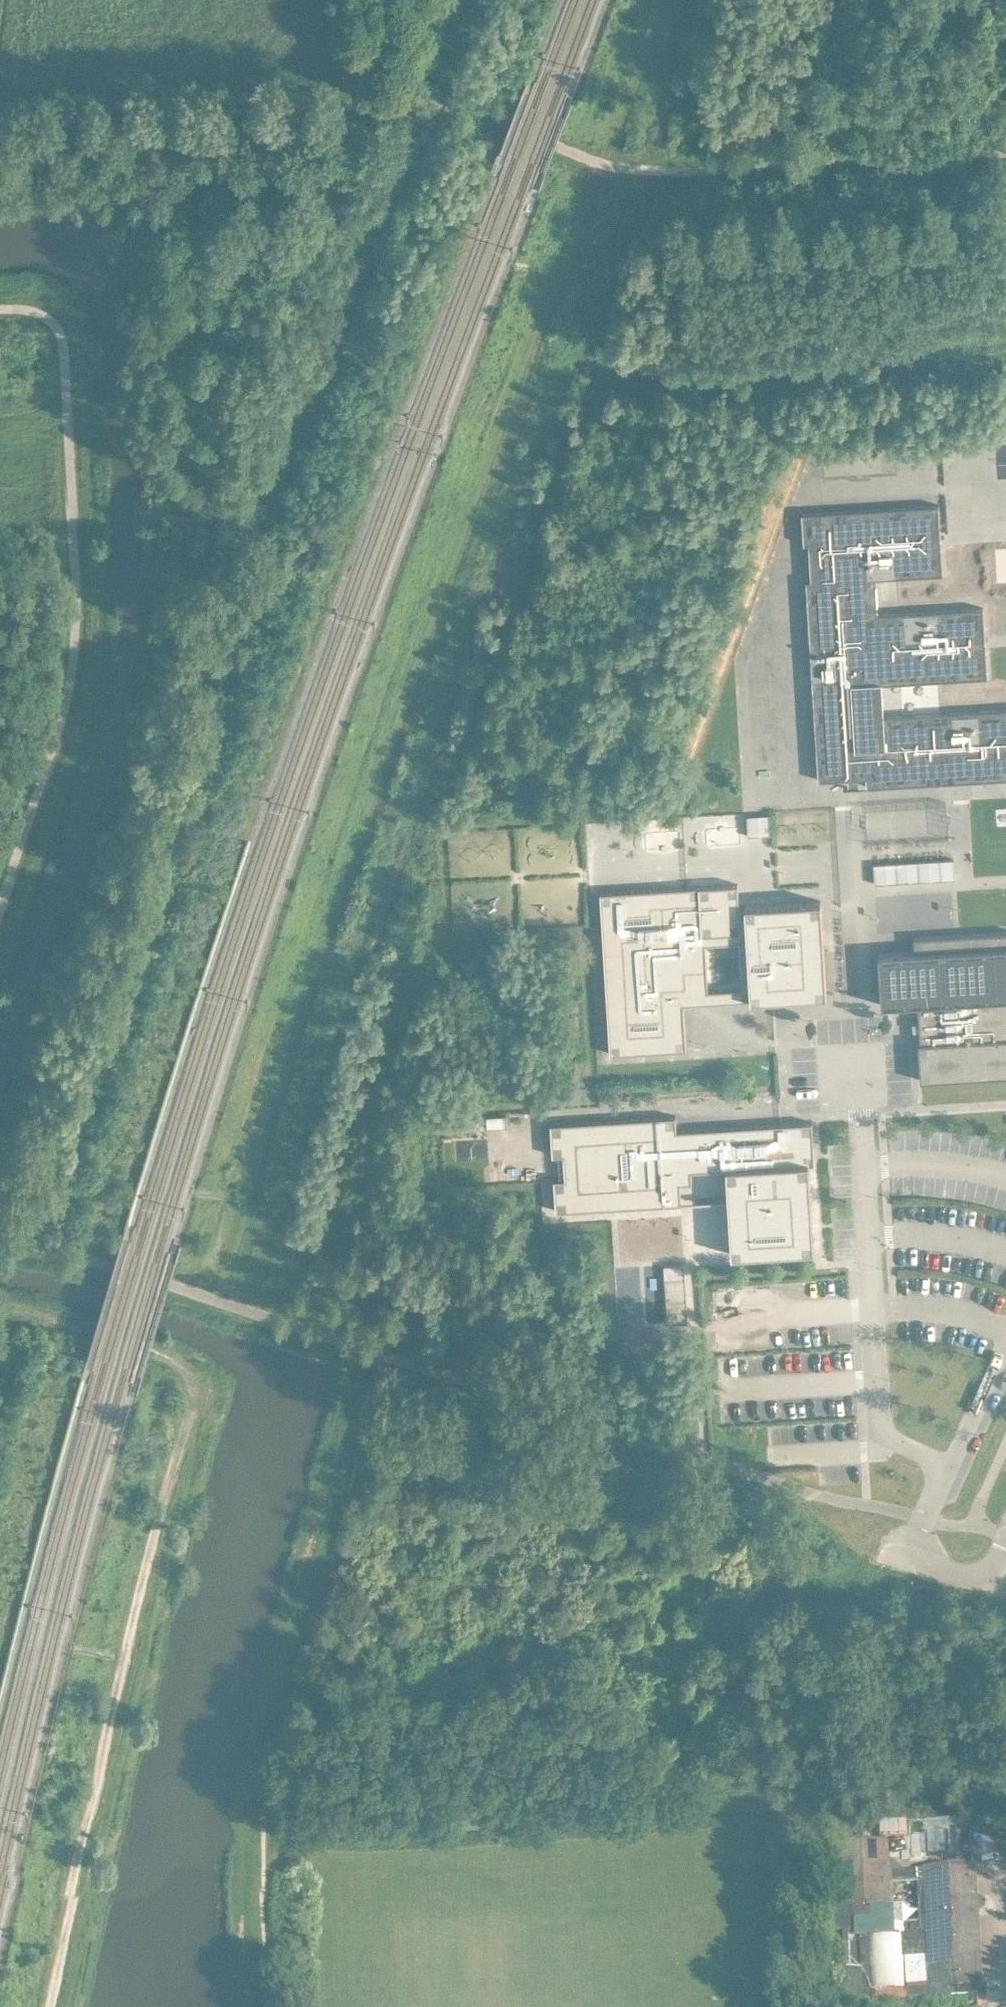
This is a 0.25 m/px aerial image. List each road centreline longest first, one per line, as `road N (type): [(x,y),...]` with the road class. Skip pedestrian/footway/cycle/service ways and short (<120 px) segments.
road 1 (residential): [(954,1475),(929,1532),(944,1591),(968,1601),(996,1593),(1005,1569)]

